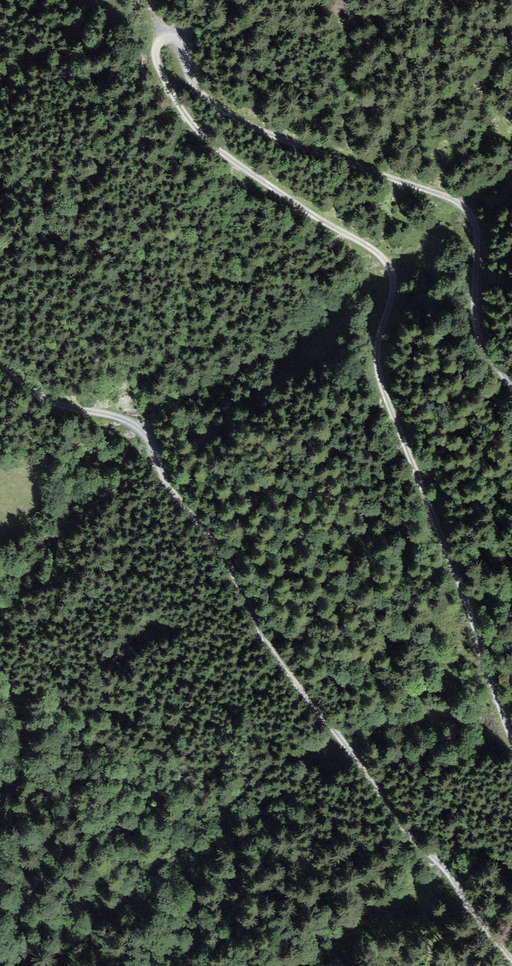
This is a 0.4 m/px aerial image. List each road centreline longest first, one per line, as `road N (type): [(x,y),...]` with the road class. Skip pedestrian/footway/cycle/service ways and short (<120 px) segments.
road 1 (track): [(511,383),(476,318),(476,245),(462,206),(238,119),(211,100),(184,48),(165,36),(158,56),(165,83),(203,139),(391,267),(394,293),(377,352),(382,377),(511,722)]
road 2 (track): [(511,953),(453,871),(401,821),(262,630)]
road 3 (track): [(262,630),(232,571),(164,479),(147,435),(114,415),(52,401),(0,365)]

